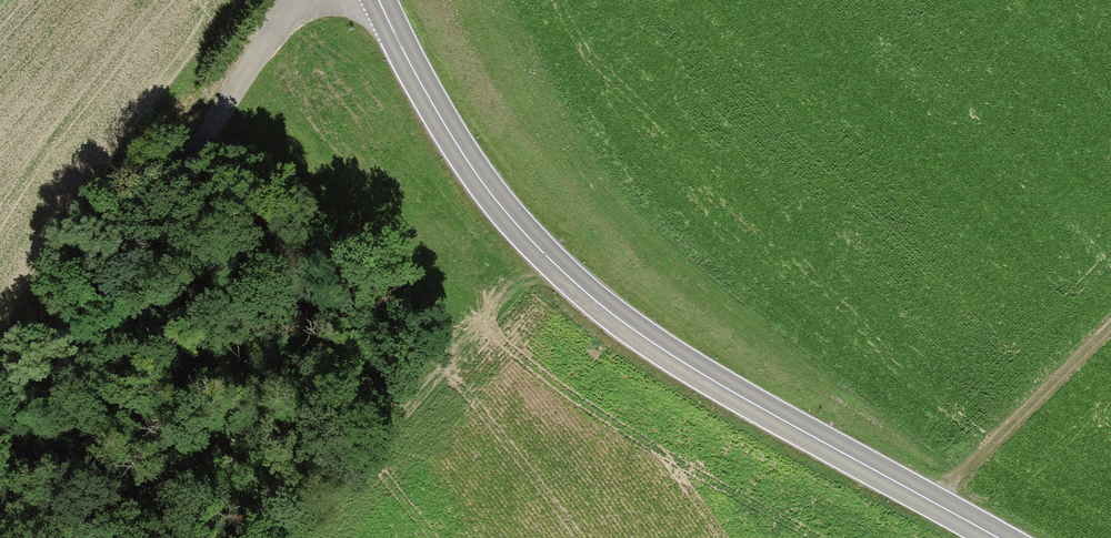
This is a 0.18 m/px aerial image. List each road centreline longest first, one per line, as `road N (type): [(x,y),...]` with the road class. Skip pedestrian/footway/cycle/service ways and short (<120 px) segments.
road 1 (secondary): [(993,537),(687,368),(587,298),(499,210),(435,123),(373,0)]
road 2 (track): [(295,0),(195,155),(52,427),(10,537)]
road 3 (track): [(1110,332),(929,502)]

